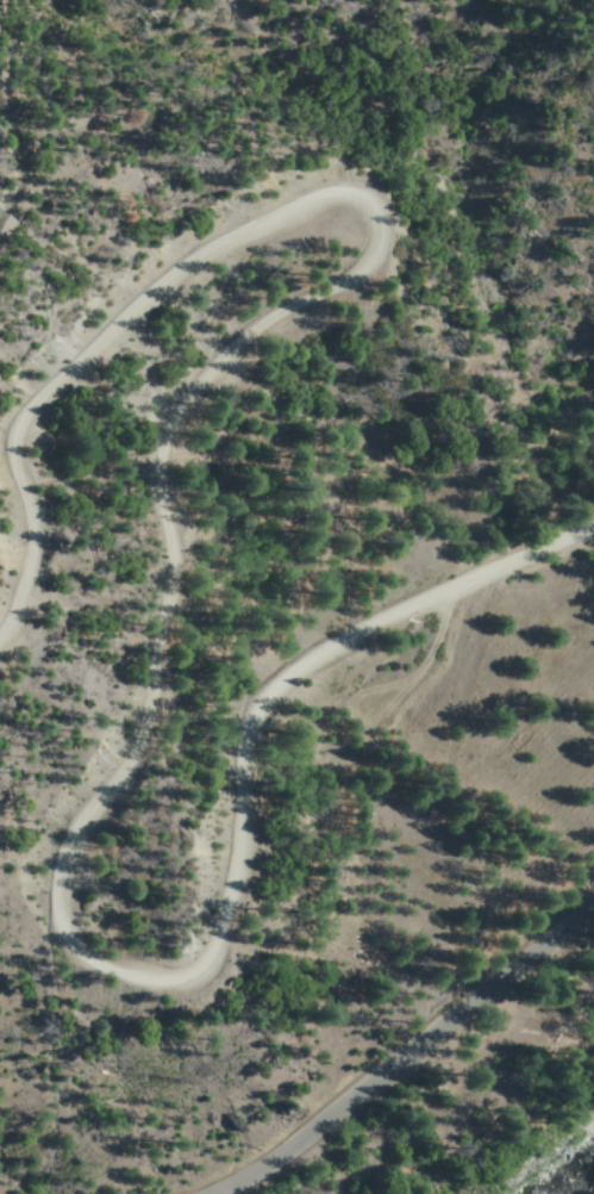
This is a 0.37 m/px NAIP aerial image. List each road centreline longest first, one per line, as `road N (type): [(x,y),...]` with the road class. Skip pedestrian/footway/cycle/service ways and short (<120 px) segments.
road 1 (residential): [(593,517),(340,635),(267,688),(250,714),(221,934),(198,966),(173,978),(132,977),(86,958),(70,943),(63,898),(77,851),(127,786),(150,720),(175,574),(162,430),(188,383),(223,348),(283,306),(371,263),(379,231),(363,204),(333,192),(239,223),(187,253),(39,371),(18,419),(31,499),(30,556),(0,630)]
road 2 (secondary): [(192,1193),(311,1133),(445,1013),(593,897)]

